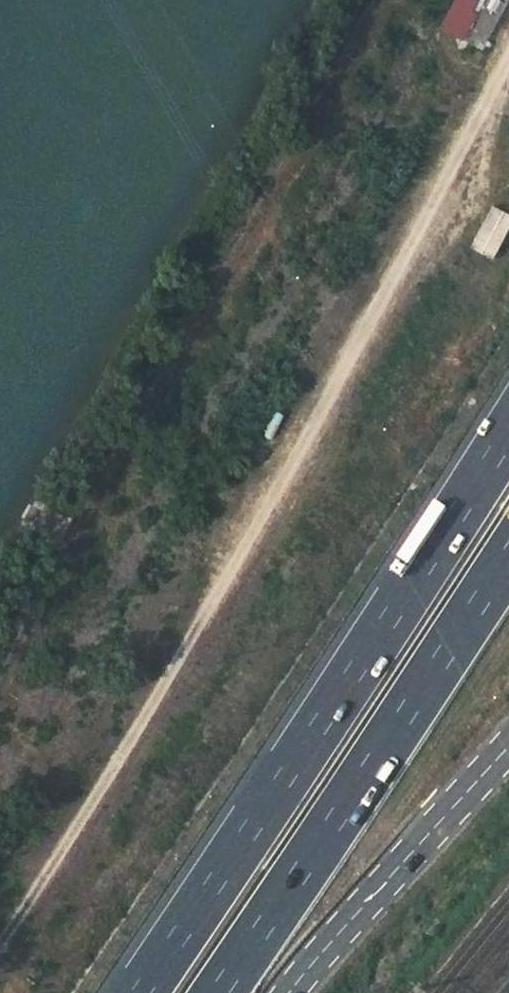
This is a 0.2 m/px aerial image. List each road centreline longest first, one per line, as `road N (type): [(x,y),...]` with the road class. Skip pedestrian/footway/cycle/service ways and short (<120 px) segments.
road 1 (track): [(0,943),(111,774),(508,72)]
road 2 (track): [(0,679),(39,587),(372,0)]
road 3 (motorway): [(508,430),(139,992)]
road 4 (motorway): [(218,992),(508,557)]
road 5 (secondary): [(288,992),(508,746)]

